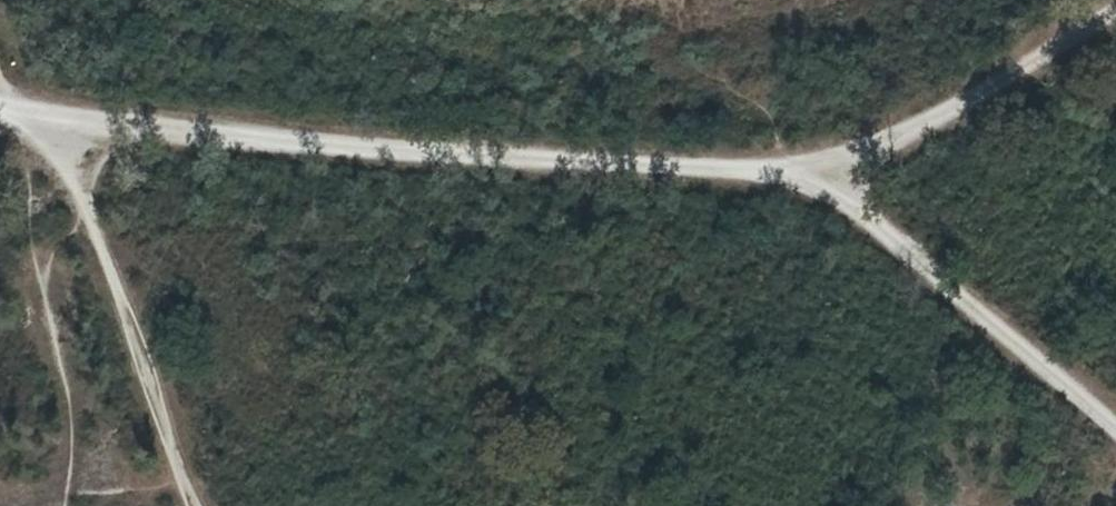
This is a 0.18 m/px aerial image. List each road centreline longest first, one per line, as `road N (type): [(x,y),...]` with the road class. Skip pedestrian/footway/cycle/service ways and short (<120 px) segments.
road 1 (track): [(831,175),(64,131)]
road 2 (track): [(197,505),(64,131)]
road 3 (track): [(1115,426),(831,175)]
road 4 (track): [(1115,14),(831,175)]

